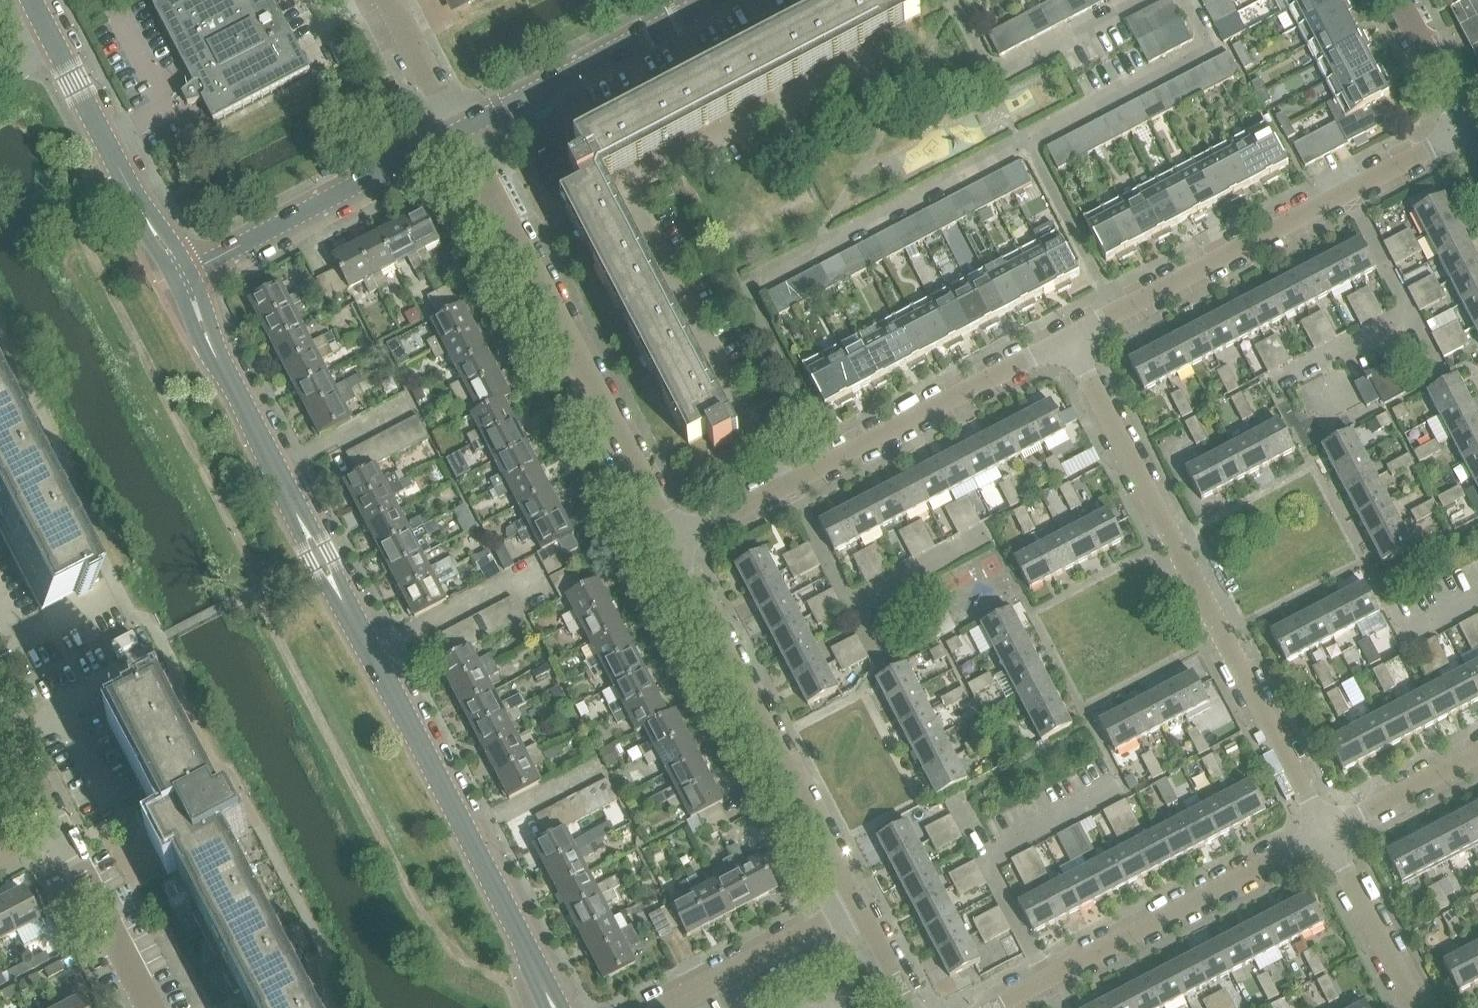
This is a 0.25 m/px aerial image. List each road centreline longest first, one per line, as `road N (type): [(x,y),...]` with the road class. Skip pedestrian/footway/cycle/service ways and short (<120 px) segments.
road 1 (tertiary): [(557,1007),(275,469),(184,275)]
road 2 (residential): [(1065,337),(1325,834)]
road 3 (residential): [(682,541),(465,131)]
road 4 (residential): [(1466,132),(1065,337)]
road 5 (residential): [(1065,337),(682,541)]
road 6 (residential): [(682,541),(865,904)]
road 7 (residential): [(986,1007),(1325,834)]
road 8 (tertiary): [(184,275),(465,131)]
road 9 (tertiary): [(465,131),(715,0)]
road 10 (tertiary): [(184,275),(52,33)]
road 11 (residential): [(865,904),(662,1007)]
road 12 (residential): [(153,1007),(60,829)]
road 13 (residential): [(1325,834),(1416,1007)]
road 14 (residential): [(1325,834),(1477,753)]
road 15 (residential): [(465,131),(395,0)]
road 16 (residential): [(1466,132),(1398,0)]
road 17 (residential): [(60,829),(0,720)]

